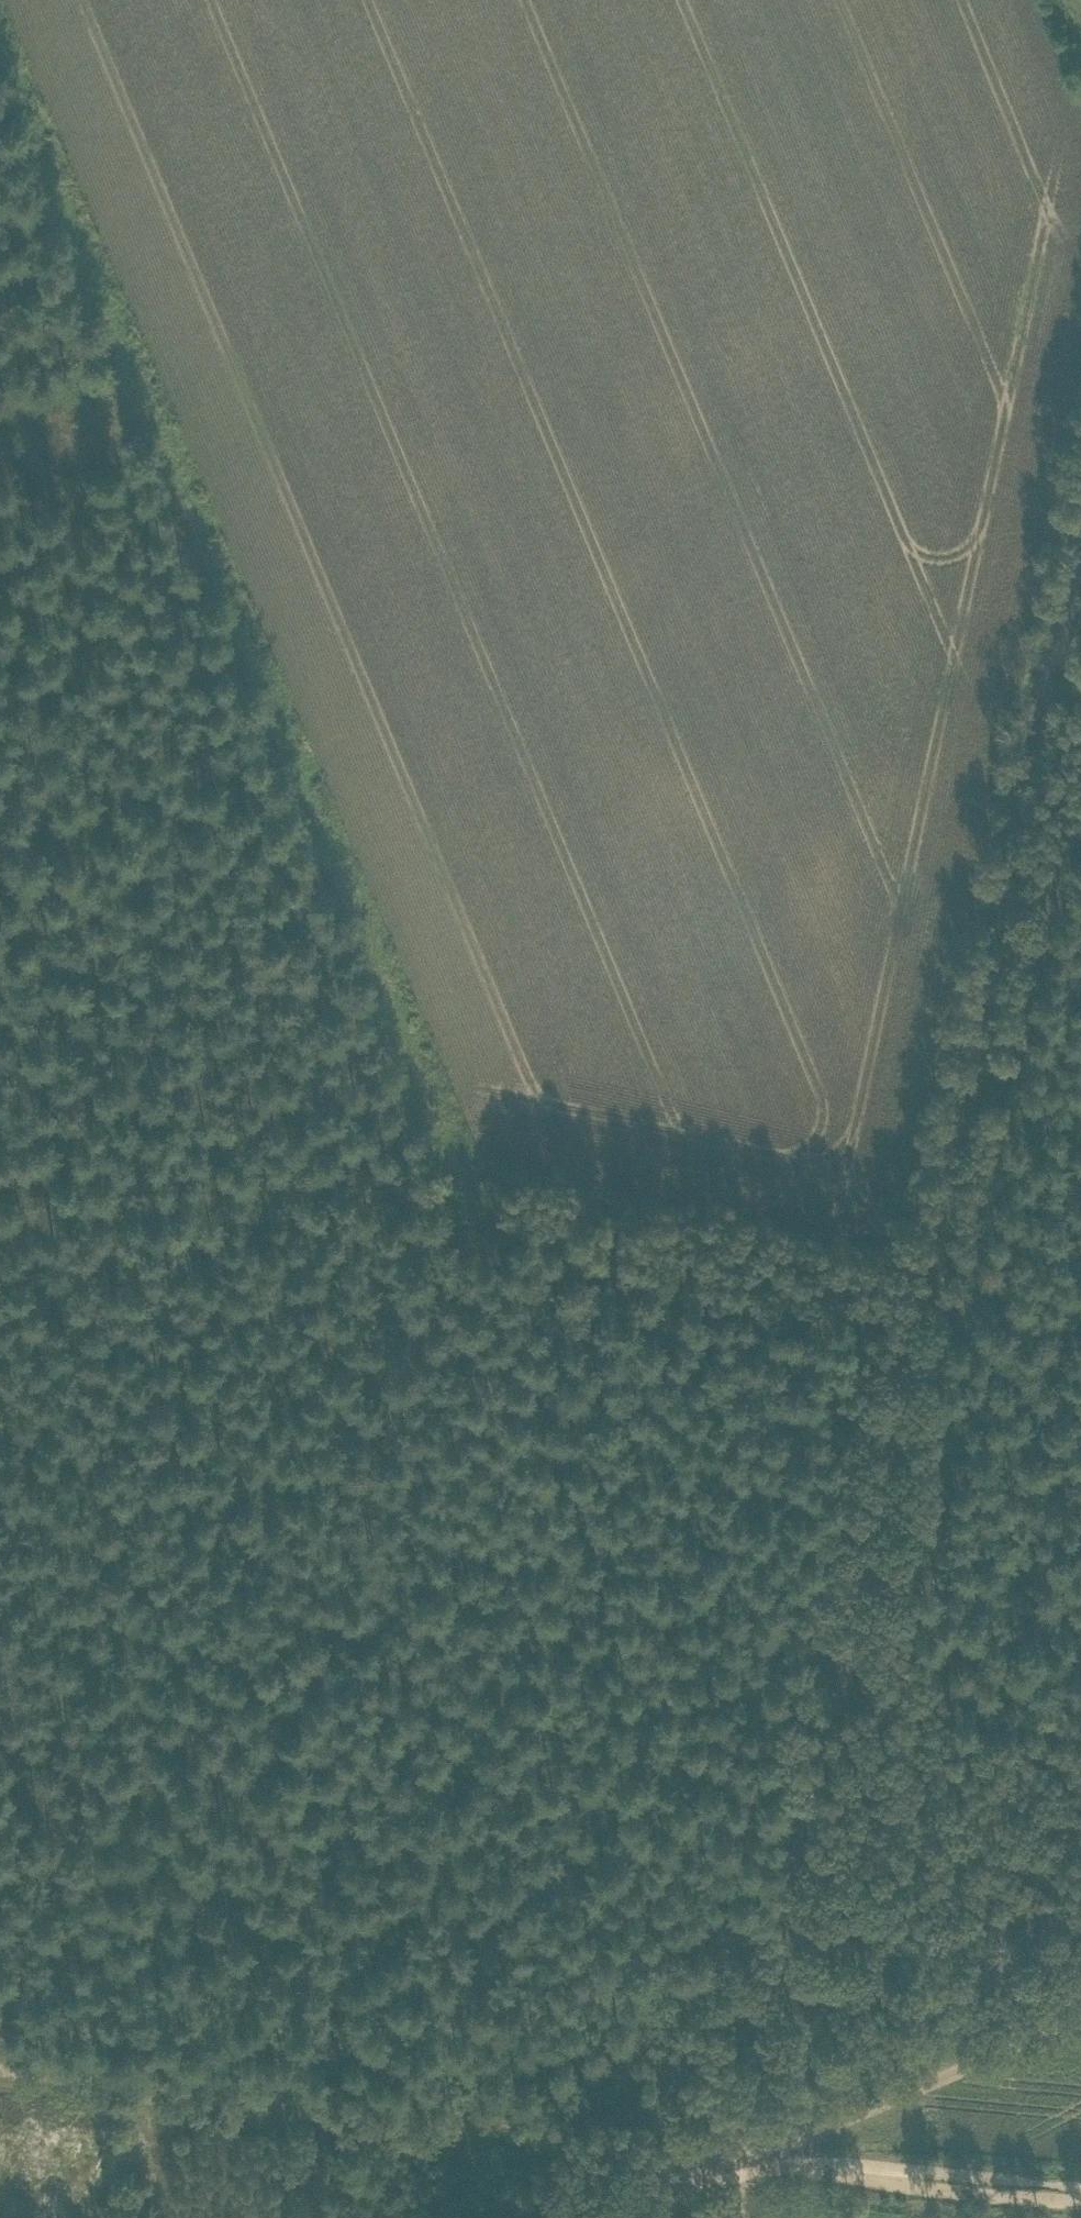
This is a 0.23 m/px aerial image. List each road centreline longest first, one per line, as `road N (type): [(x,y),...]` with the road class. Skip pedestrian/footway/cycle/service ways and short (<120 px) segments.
road 1 (track): [(747,2169),(1080,593)]
road 2 (track): [(690,2180),(0,2110)]
road 3 (track): [(1080,1993),(747,2169)]
road 4 (track): [(747,2169),(1080,2207)]
road 5 (track): [(616,2217),(690,2180),(747,2169)]

